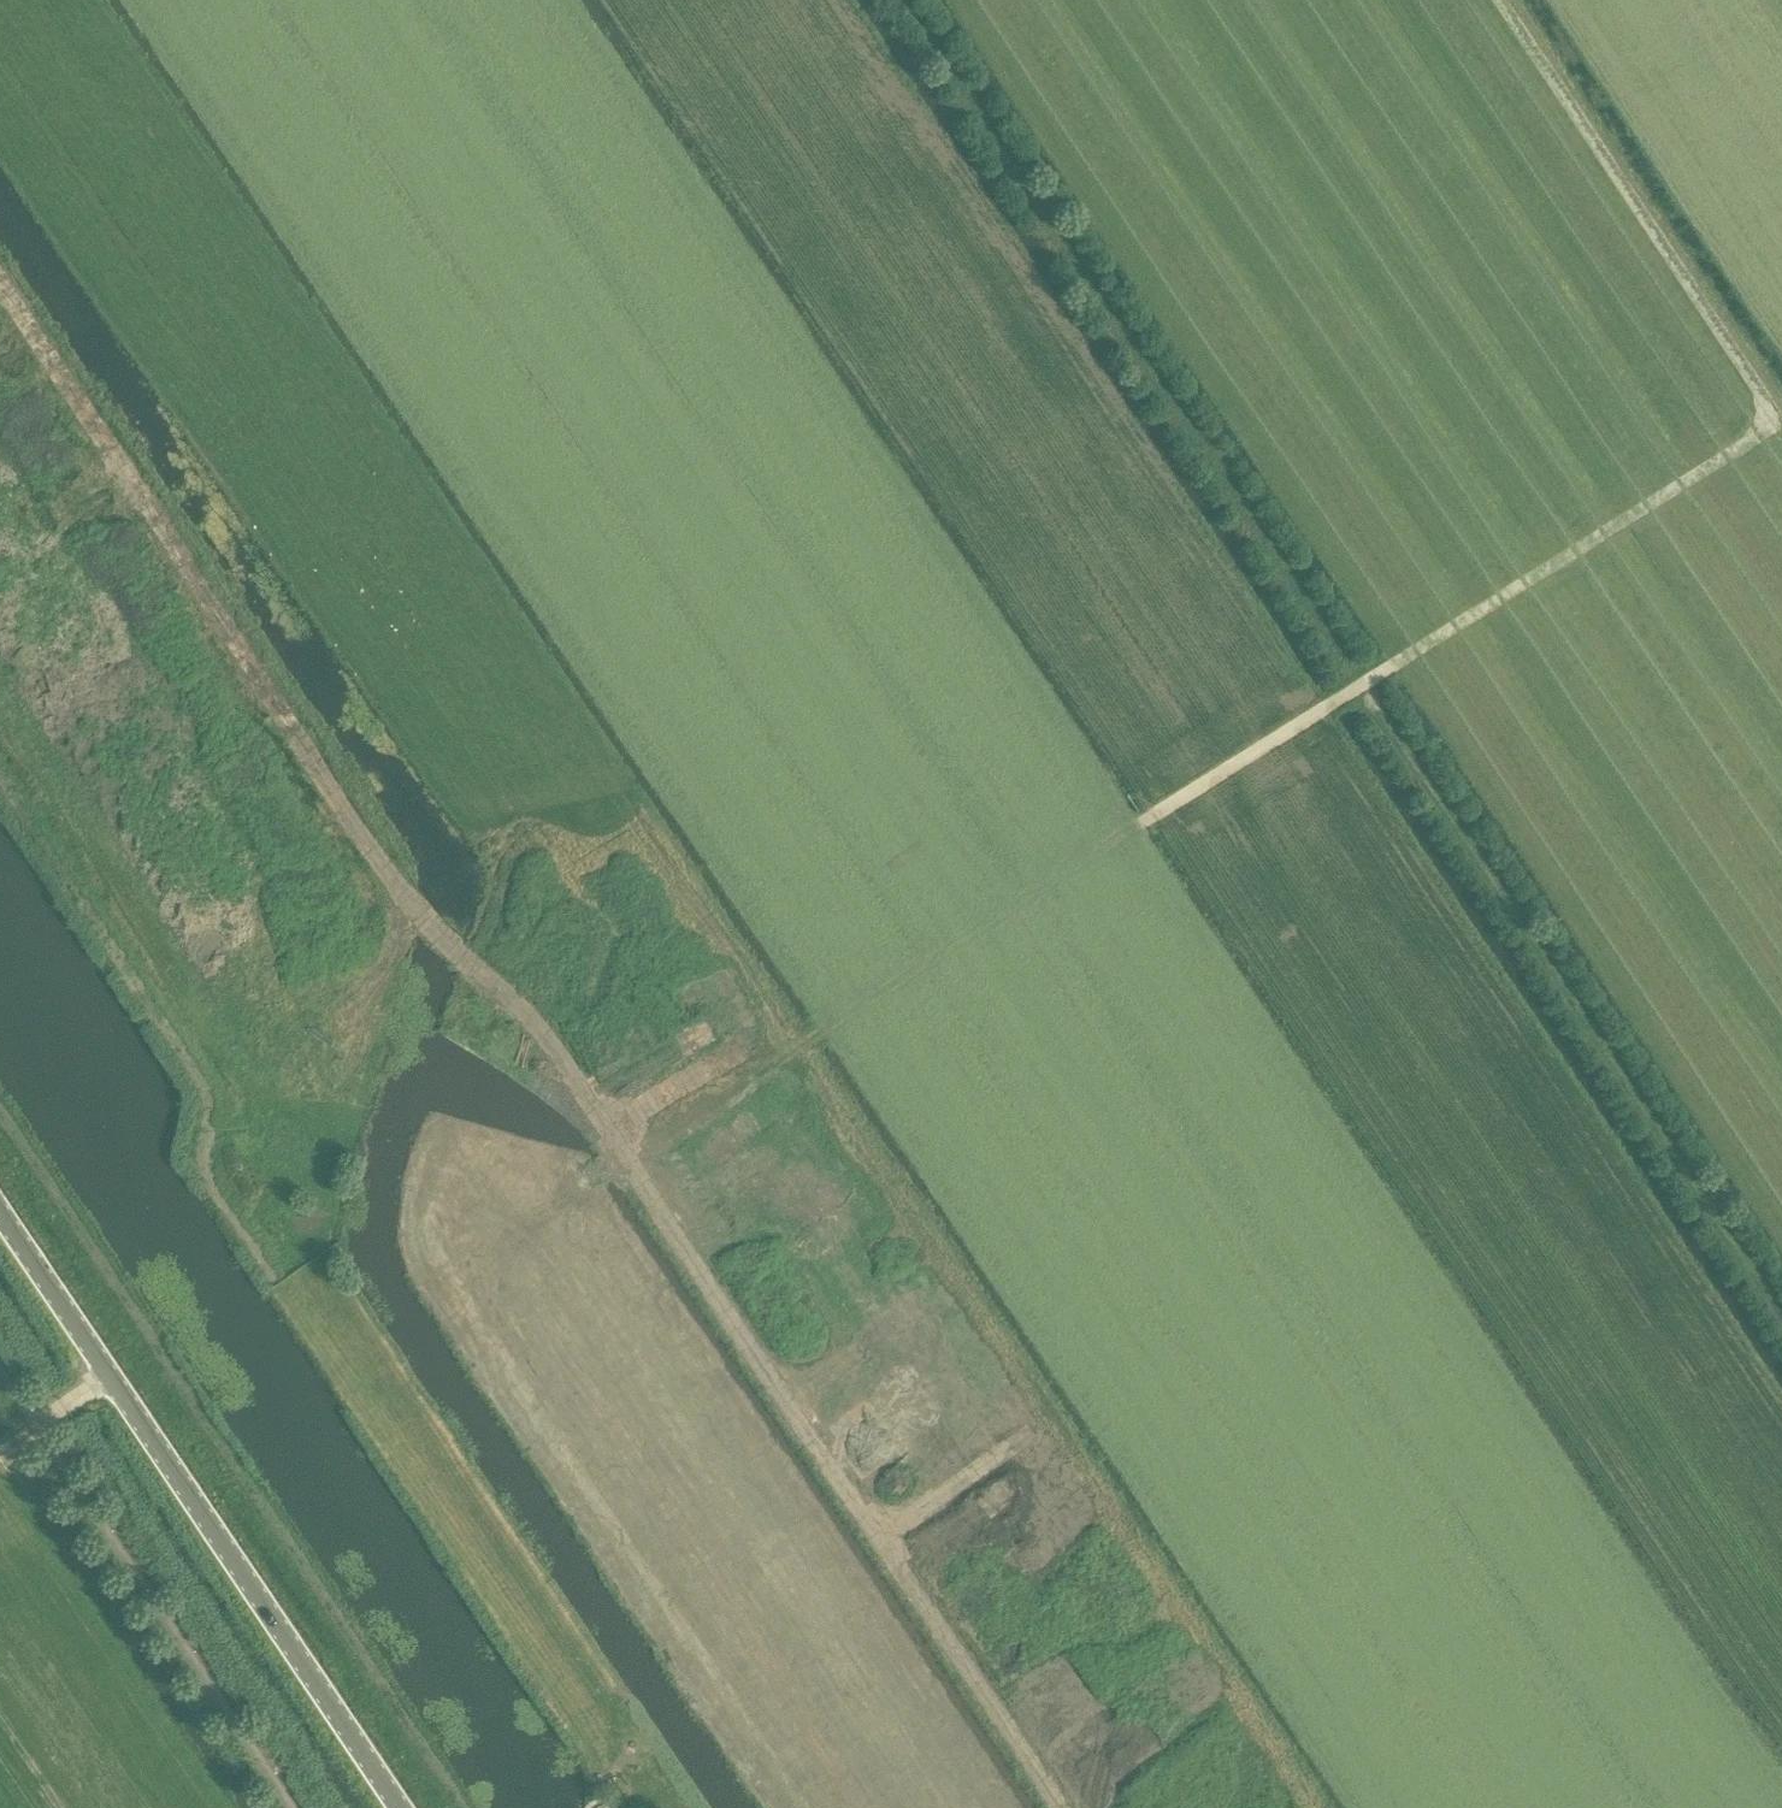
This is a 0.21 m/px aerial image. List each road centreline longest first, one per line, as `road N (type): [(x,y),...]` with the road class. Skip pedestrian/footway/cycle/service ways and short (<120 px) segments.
road 1 (track): [(1500,0),(1771,409),(1767,427),(1145,819)]
road 2 (tertiary): [(0,1206),(405,1807)]

